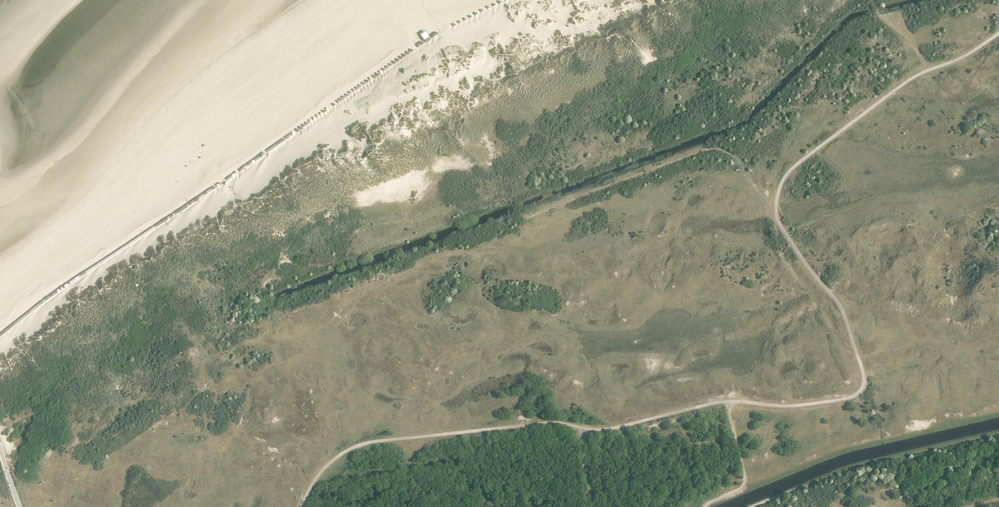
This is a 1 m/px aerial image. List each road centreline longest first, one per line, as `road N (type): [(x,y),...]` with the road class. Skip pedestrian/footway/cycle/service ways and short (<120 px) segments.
road 1 (track): [(998,32),(878,102),(780,188),(777,220),(837,301),(860,363),(859,391),(817,402),(729,400)]
road 2 (track): [(729,400),(603,429),(548,423),(371,442),(331,461),(299,506)]

